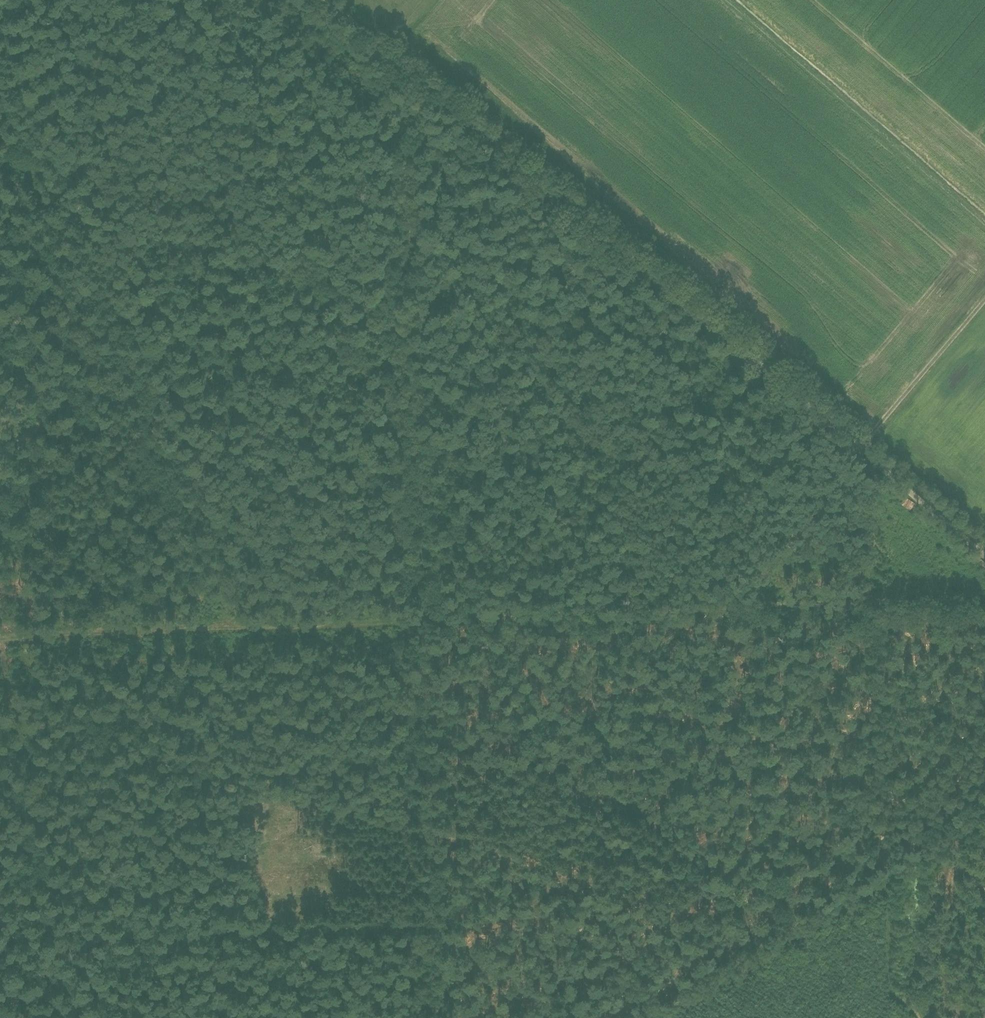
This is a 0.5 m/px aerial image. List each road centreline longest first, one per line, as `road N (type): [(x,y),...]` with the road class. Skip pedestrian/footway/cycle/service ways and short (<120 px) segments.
road 1 (unclassified): [(326,0),(984,552)]

